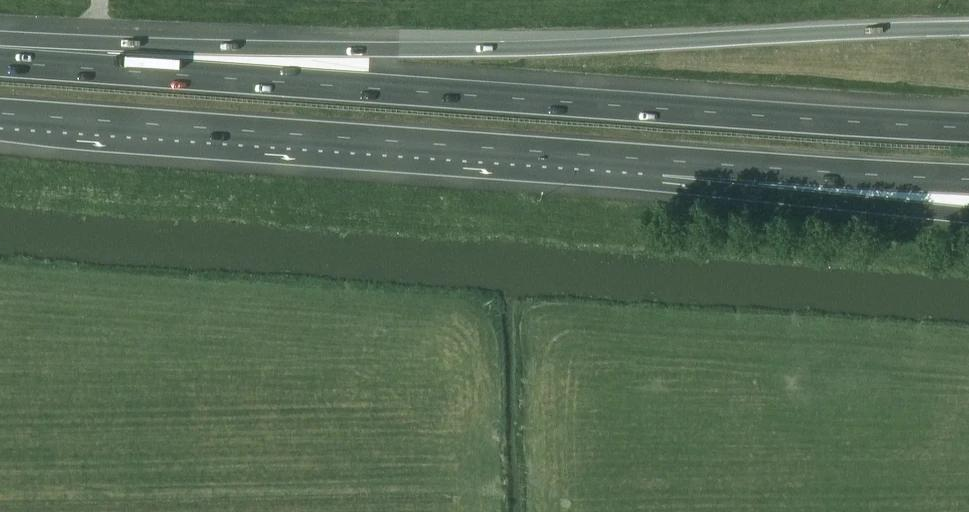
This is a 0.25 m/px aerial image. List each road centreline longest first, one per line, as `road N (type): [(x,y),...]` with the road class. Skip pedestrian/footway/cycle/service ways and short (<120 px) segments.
road 1 (motorway): [(968,129),(0,62)]
road 2 (motorway): [(968,29),(414,51),(164,47),(0,54)]
road 3 (motorway): [(0,114),(660,161)]
road 4 (motorway): [(660,161),(809,204),(968,218)]
road 5 (motorway): [(660,161),(968,178)]

